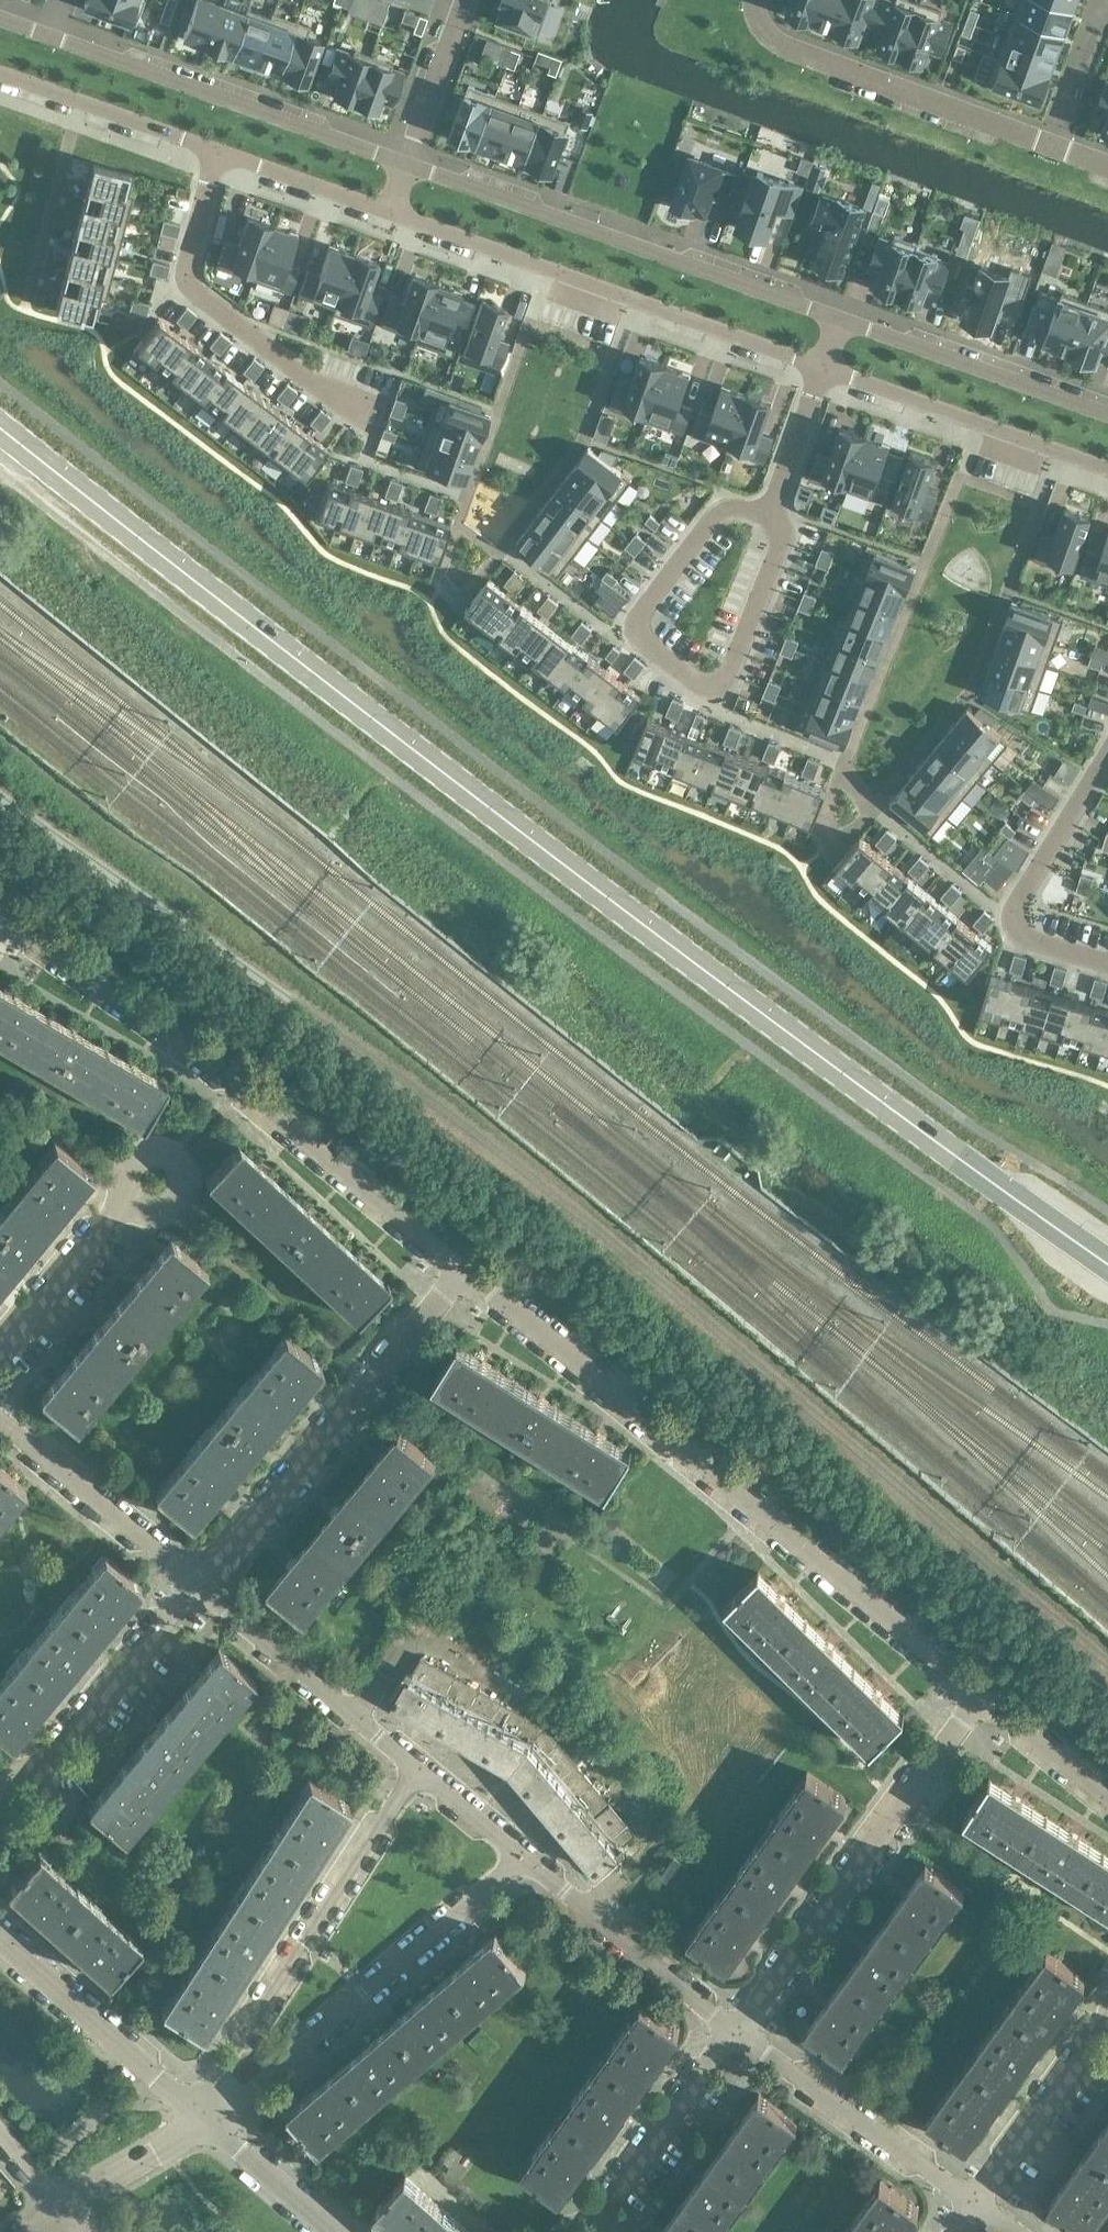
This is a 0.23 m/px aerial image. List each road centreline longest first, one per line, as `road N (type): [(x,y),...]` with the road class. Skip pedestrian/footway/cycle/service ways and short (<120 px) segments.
road 1 (secondary): [(1107,1262),(839,1071),(0,424)]
road 2 (residential): [(981,1696),(463,1270)]
road 3 (residential): [(463,1270),(255,1099),(2,914)]
road 4 (residential): [(838,316),(409,164)]
road 5 (residential): [(394,212),(819,368)]
road 6 (residential): [(769,519),(782,539),(732,670),(714,684),(698,681),(641,628),(647,605),(711,519),(738,510)]
road 7 (residential): [(734,2031),(981,1696)]
road 8 (residential): [(200,1586),(463,1270)]
road 9 (residential): [(521,1856),(210,2122)]
road 10 (residential): [(419,1773),(194,2108)]
road 11 (residential): [(409,164),(50,39)]
road 12 (residential): [(219,154),(188,252),(189,279),(370,423)]
road 13 (residential): [(1048,145),(781,48),(757,30),(748,0)]
road 14 (residential): [(986,2203),(734,2031)]
road 15 (residential): [(819,368),(1107,468)]
road 16 (residential): [(1107,753),(1017,897),(1014,920),(1026,938),(1107,963)]
road 17 (residential): [(200,1586),(419,1773)]
road 18 (residential): [(1107,412),(838,316)]
road 19 (residential): [(27,1801),(54,1752),(200,1586)]
road 20 (residential): [(734,2031),(521,1856)]
road 21 (residential): [(0,1415),(200,1586)]
road 22 (residential): [(0,1935),(194,2108)]
road 23 (residential): [(594,2231),(734,2031)]
road 24 (residential): [(0,1357),(155,1180)]
road 25 (residential): [(0,74),(219,154)]
road 26 (residential): [(986,2203),(1107,2035)]
road 27 (residential): [(219,154),(394,212)]
road 28 (residential): [(409,164),(469,0)]
road 29 (residential): [(67,2209),(210,2122)]
road 30 (residential): [(210,2122),(332,2231)]
road 31 (residential): [(1107,1800),(981,1696)]
road 32 (residential): [(819,368),(769,519)]
road 33 (residential): [(1104,3),(1048,145)]
road 34 (residential): [(521,1856),(419,1773)]

